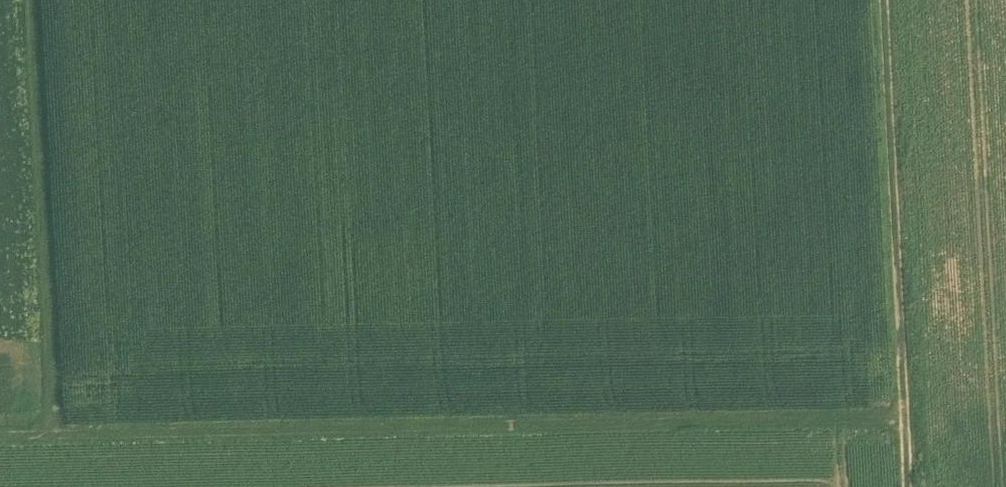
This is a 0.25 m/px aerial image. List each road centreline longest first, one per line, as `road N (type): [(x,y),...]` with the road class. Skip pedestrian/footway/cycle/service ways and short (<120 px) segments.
road 1 (track): [(0,422),(904,412)]
road 2 (track): [(882,0),(908,486)]
road 3 (track): [(38,0),(58,422)]

